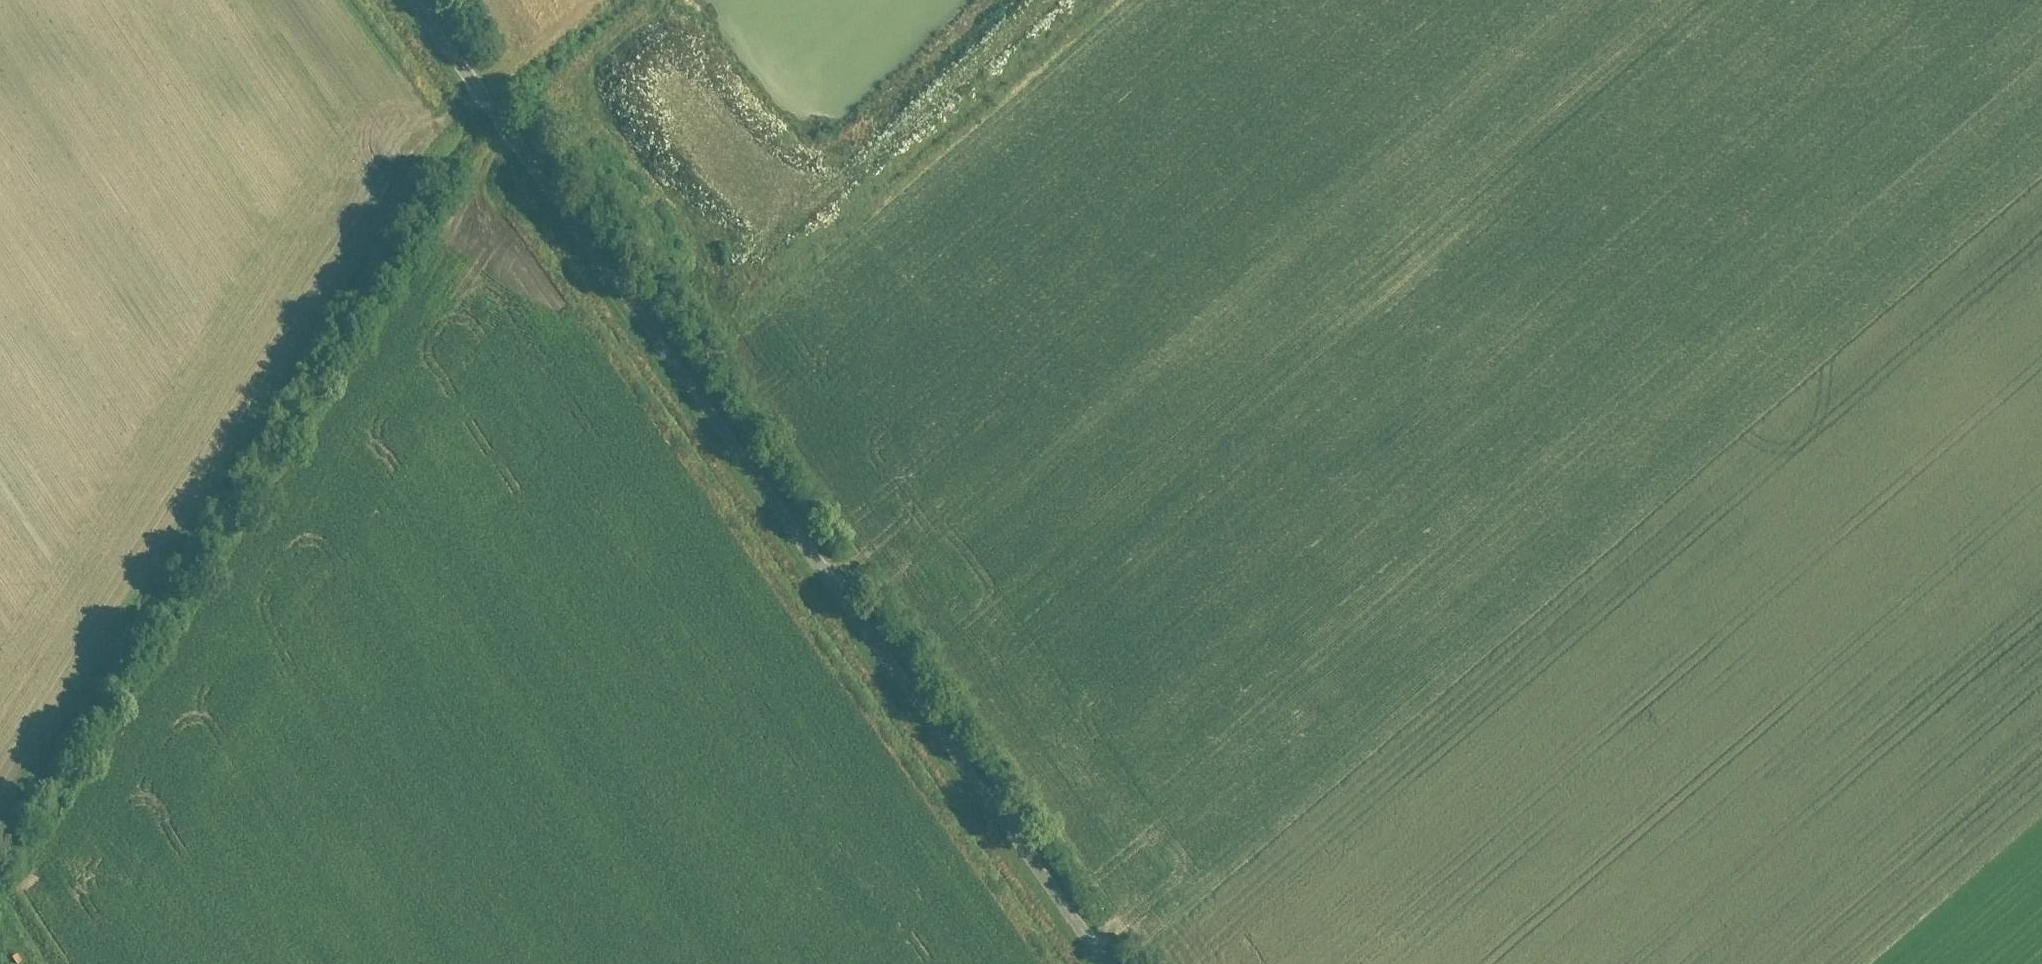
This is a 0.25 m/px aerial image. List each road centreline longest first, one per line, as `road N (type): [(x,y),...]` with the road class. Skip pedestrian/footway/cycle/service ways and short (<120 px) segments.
road 1 (unclassified): [(1102,963),(410,0)]

